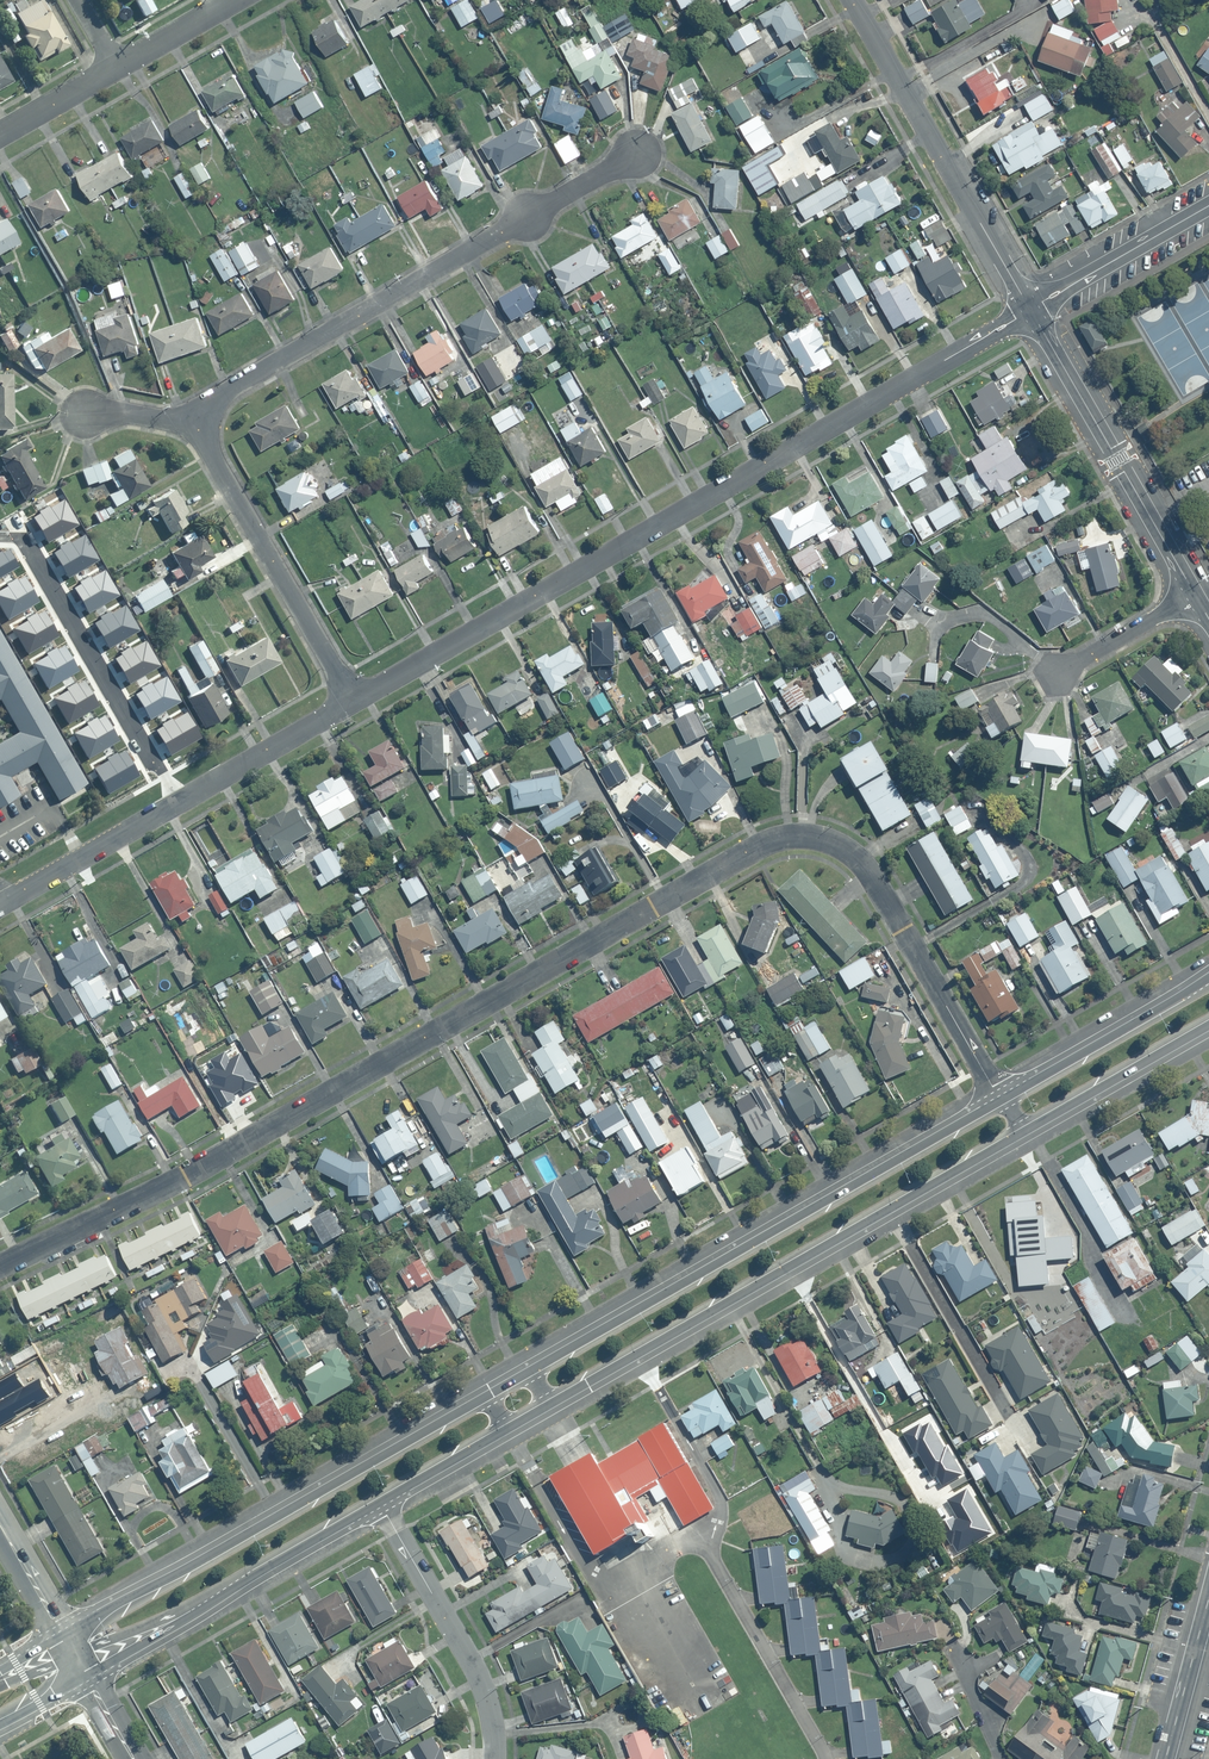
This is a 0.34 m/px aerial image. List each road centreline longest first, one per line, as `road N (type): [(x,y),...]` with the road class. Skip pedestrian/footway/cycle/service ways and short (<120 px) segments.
road 1 (residential): [(0,1267),(225,1153),(764,843),(792,835),(818,839),(863,863),(1001,1100)]
road 2 (residential): [(354,699),(1031,310)]
road 3 (primary): [(530,1369),(1001,1100)]
road 4 (residential): [(195,422),(229,391),(642,151)]
road 5 (primary): [(64,1636),(487,1394)]
road 6 (residential): [(0,905),(354,699)]
road 7 (primary): [(888,1211),(552,1404)]
road 8 (residential): [(852,0),(1031,310)]
road 9 (primary): [(380,1503),(86,1677)]
road 10 (residential): [(1031,310),(1196,595)]
road 11 (residential): [(195,422),(354,699)]
road 12 (residential): [(380,1503),(482,1681),(494,1758)]
road 13 (residential): [(888,1211),(1010,1419)]
road 14 (primary): [(1001,1100),(1208,977)]
road 15 (primary): [(1208,1028),(1024,1133)]
road 16 (residential): [(1031,310),(1208,204)]
road 17 (secondary): [(1208,1600),(1166,1758)]
road 18 (residential): [(1054,676),(1196,595)]
road 19 (primary): [(1024,1133),(888,1211)]
road 20 (primary): [(507,1430),(380,1503)]
road 21 (residential): [(112,69),(233,0)]
road 22 (residential): [(0,136),(112,69)]
road 23 (tertiary): [(64,1636),(0,1527)]
road 24 (residential): [(73,411),(195,422)]

